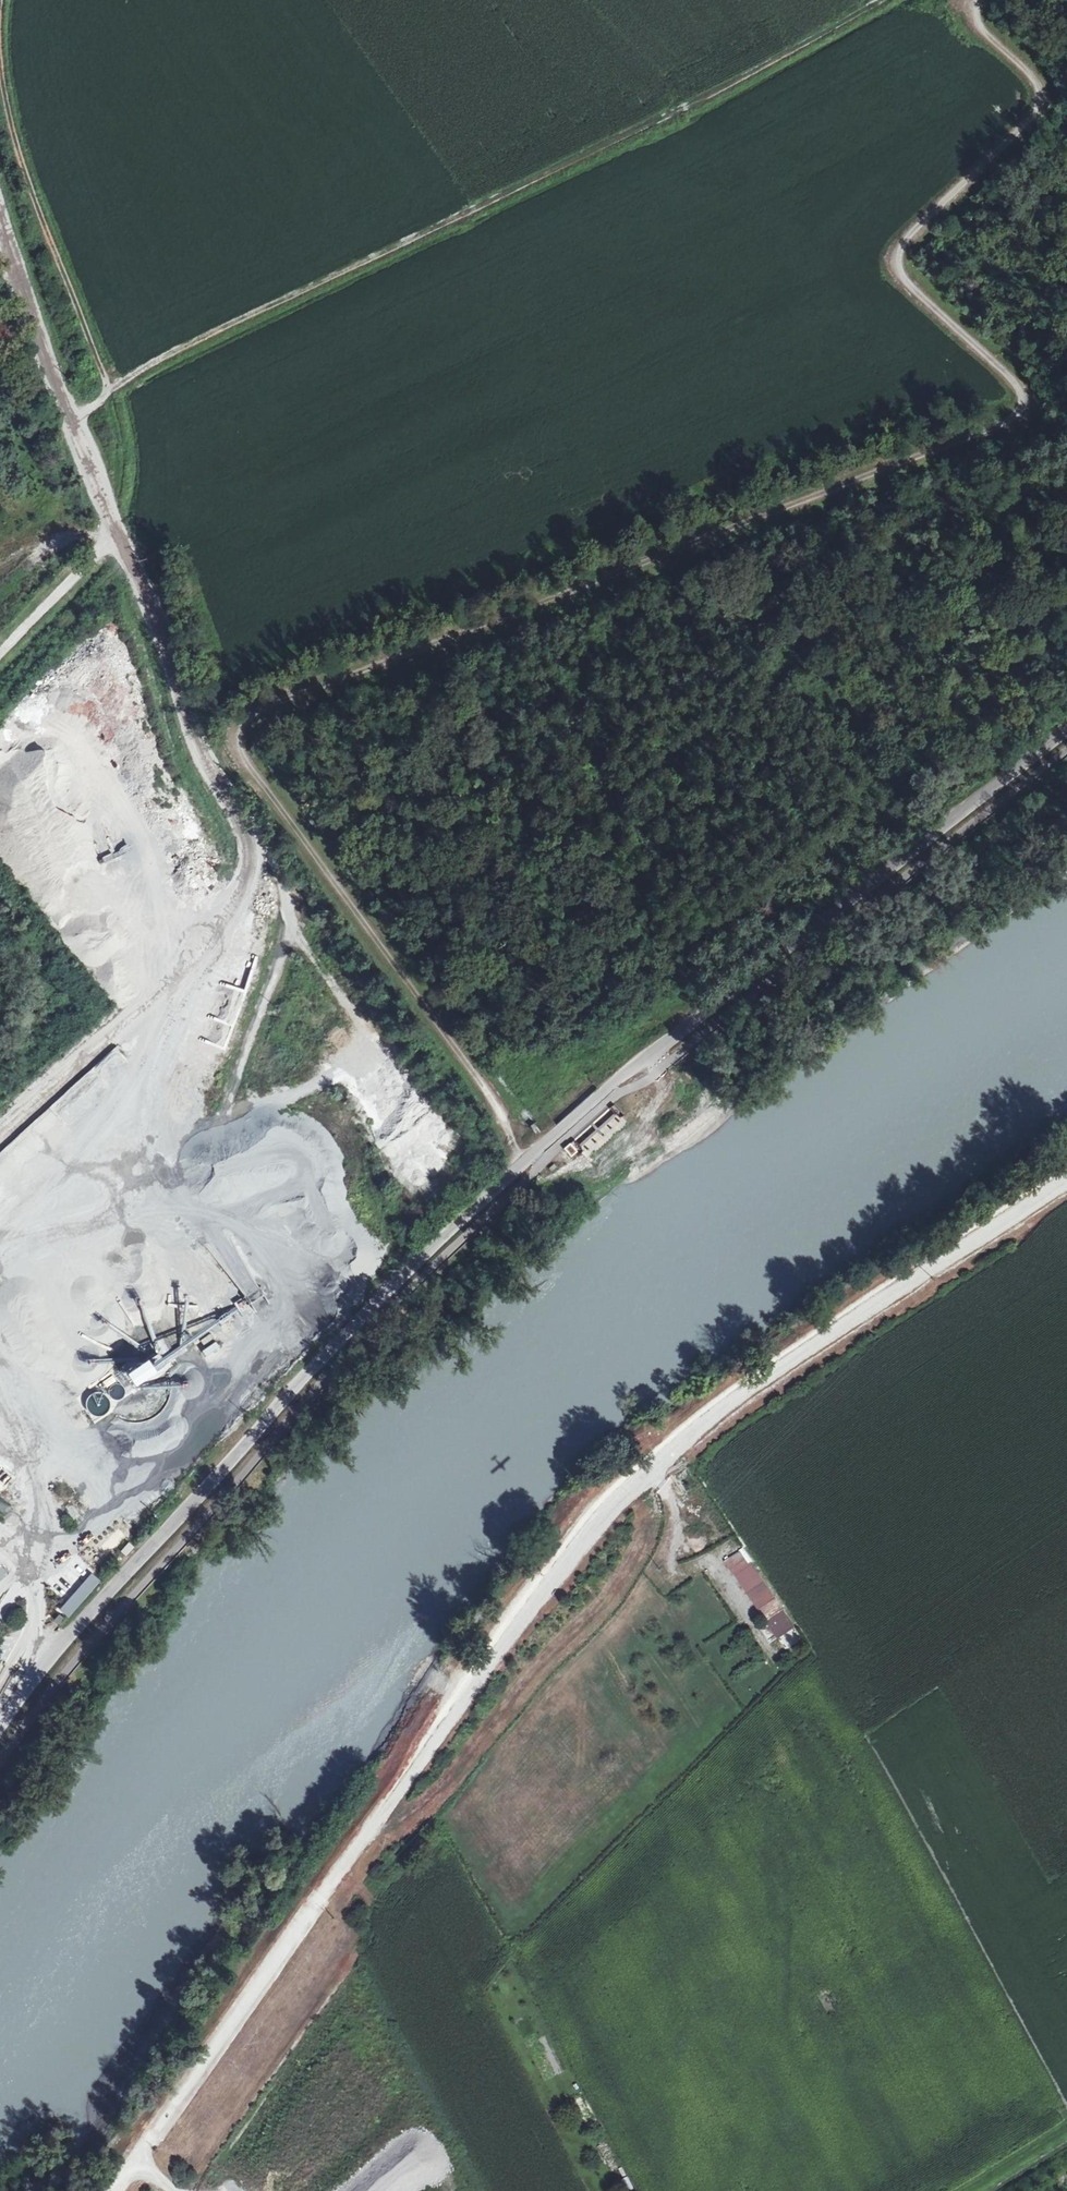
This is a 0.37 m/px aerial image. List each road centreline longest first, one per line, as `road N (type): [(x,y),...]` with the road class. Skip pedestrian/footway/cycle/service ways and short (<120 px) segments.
road 1 (track): [(974,0),(975,18),(1033,75),(1041,99),(910,235),(897,267),(1020,389),(1020,413),(1010,423),(287,701),(259,713),(238,738),(241,754),(483,1085),(520,1167)]
road 2 (unclassified): [(0,1720),(325,1351),(429,1250),(520,1167),(1066,727)]
road 3 (track): [(111,2190),(408,1756),(647,1473),(732,1391),(869,1294),(1066,1172)]
road 4 (track): [(108,389),(655,123),(880,0)]
road 5 (track): [(107,508),(199,758),(238,824),(244,884),(0,1258)]
road 6 (track): [(70,421),(108,389),(17,136),(3,0)]
road 7 (track): [(683,1518),(587,1676),(578,1775),(561,1805)]
road 8 (track): [(70,421),(0,221)]
road 9 (track): [(0,651),(85,563),(107,508)]
road 10 (track): [(683,1518),(769,1647)]

